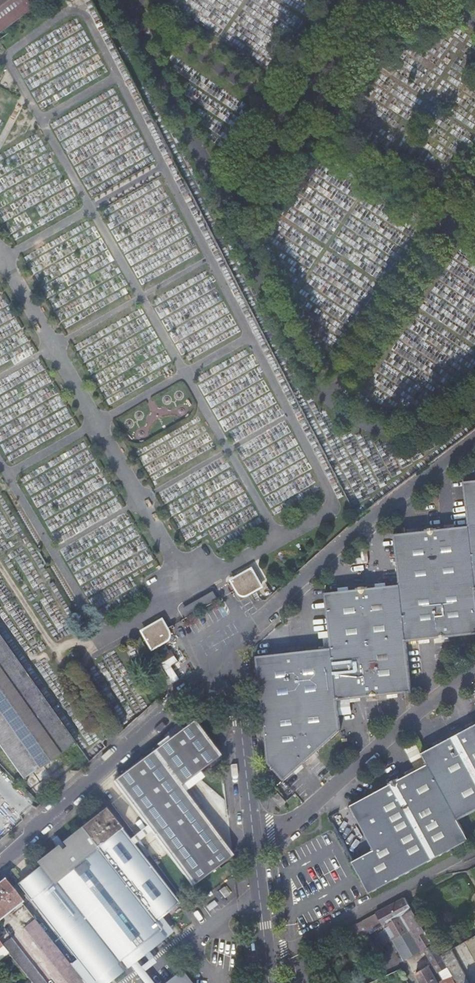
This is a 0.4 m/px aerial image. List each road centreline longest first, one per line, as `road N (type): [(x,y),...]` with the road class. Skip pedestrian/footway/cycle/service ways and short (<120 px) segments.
road 1 (unclassified): [(474,437),(368,520),(225,655)]
road 2 (residential): [(0,863),(225,655)]
road 3 (unclassified): [(474,669),(289,825),(253,835)]
road 4 (unclassified): [(225,655),(236,685),(253,835)]
road 5 (unclassified): [(253,835),(270,982)]

